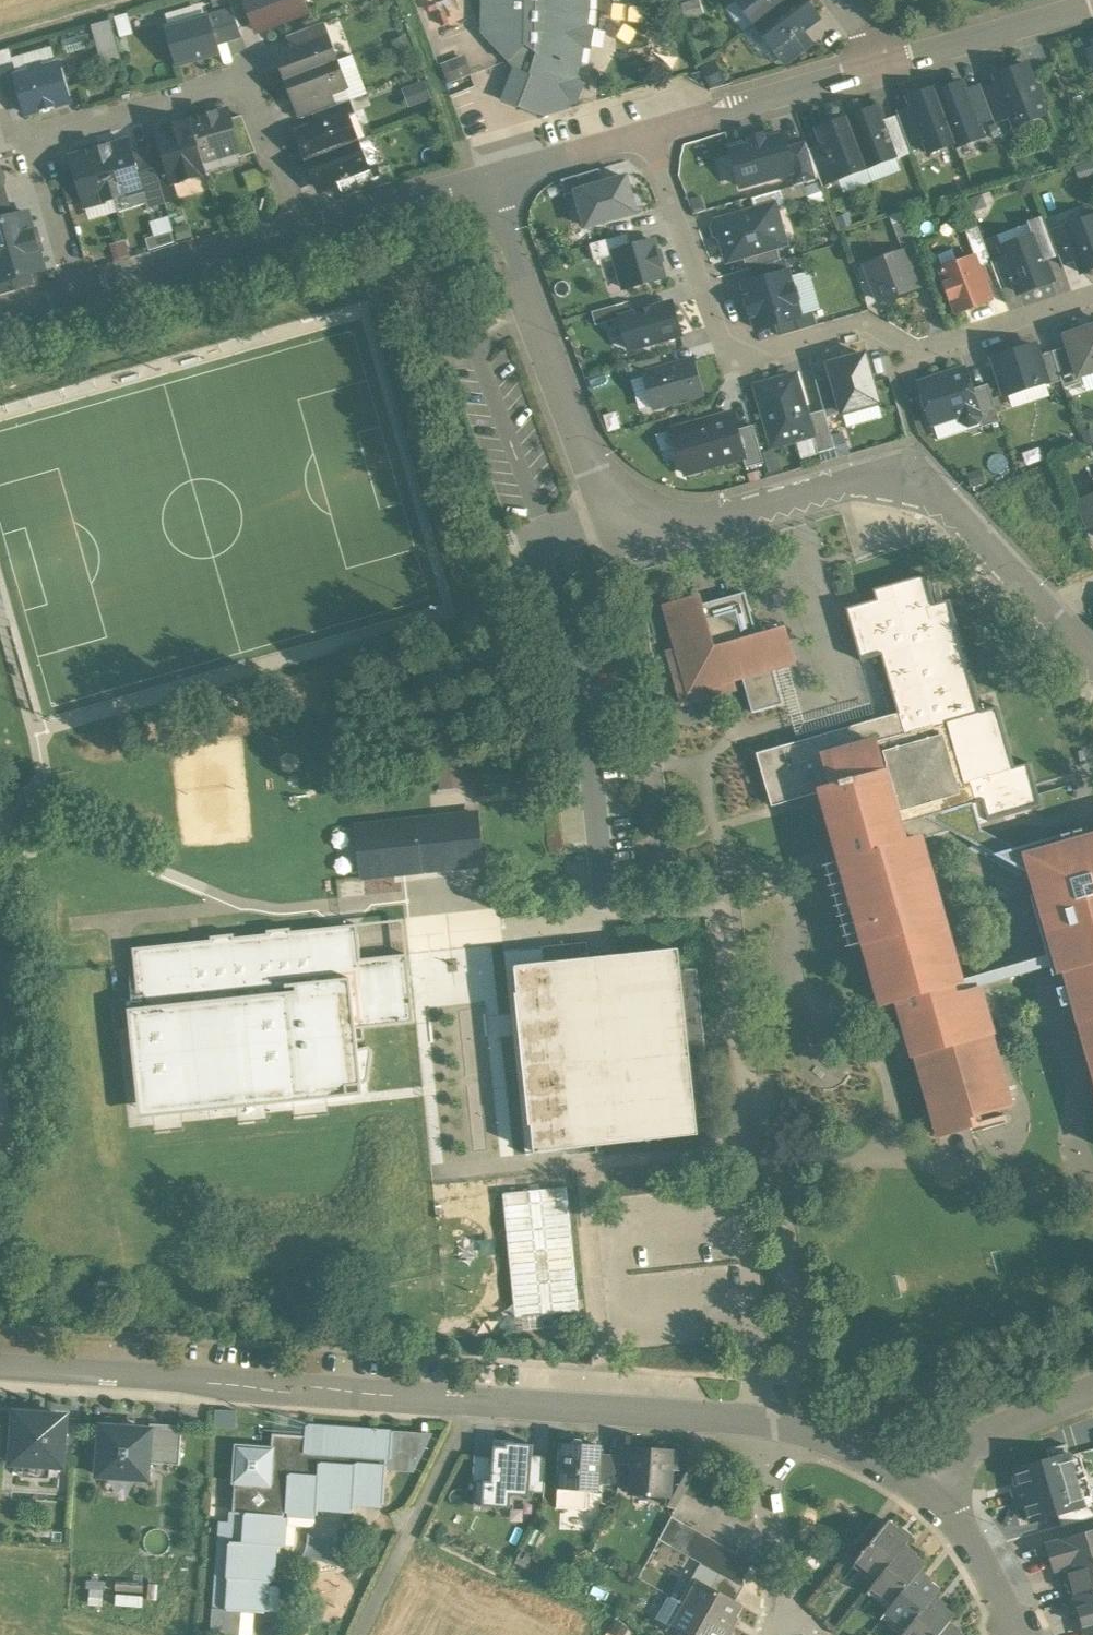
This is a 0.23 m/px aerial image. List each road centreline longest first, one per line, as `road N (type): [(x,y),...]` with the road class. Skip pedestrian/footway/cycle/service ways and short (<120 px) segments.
road 1 (residential): [(482,181),(613,514),(633,529),(676,532),(894,478),(954,503),(1053,618)]
road 2 (residential): [(774,1422),(0,1361)]
road 3 (residential): [(648,132),(731,364),(869,324),(915,358),(1092,300)]
road 4 (residential): [(75,299),(31,143),(56,136),(250,80),(300,234)]
road 5 (residential): [(648,132),(874,68)]
road 6 (residential): [(75,299),(300,234)]
road 7 (residential): [(874,68),(1092,6)]
road 8 (unclassified): [(924,1491),(961,1450),(1092,1392)]
road 9 (residential): [(786,1613),(768,1461),(774,1422)]
road 10 (residential): [(300,234),(482,181)]
road 11 (residential): [(924,1491),(952,1511),(1017,1634)]
road 12 (residential): [(482,181),(648,132)]
road 13 (residential): [(774,1422),(802,1428),(924,1491)]
road 14 (track): [(0,37),(129,0)]

